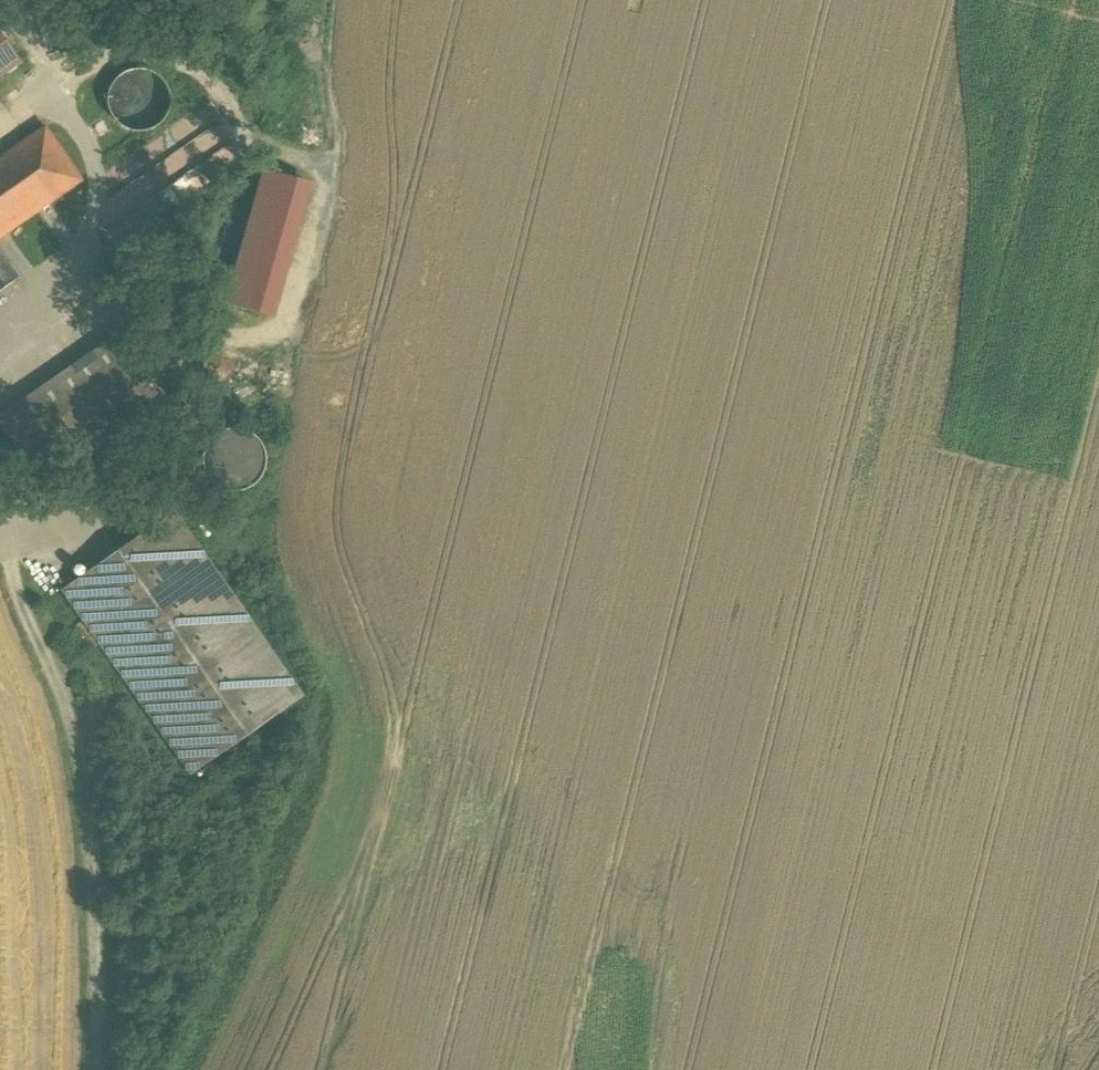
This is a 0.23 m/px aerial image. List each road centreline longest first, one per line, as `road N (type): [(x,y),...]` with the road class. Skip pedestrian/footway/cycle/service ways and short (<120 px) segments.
road 1 (track): [(96,1069),(96,846),(78,715),(18,589),(0,477)]
road 2 (track): [(0,376),(71,321),(95,217),(96,165),(42,97)]

